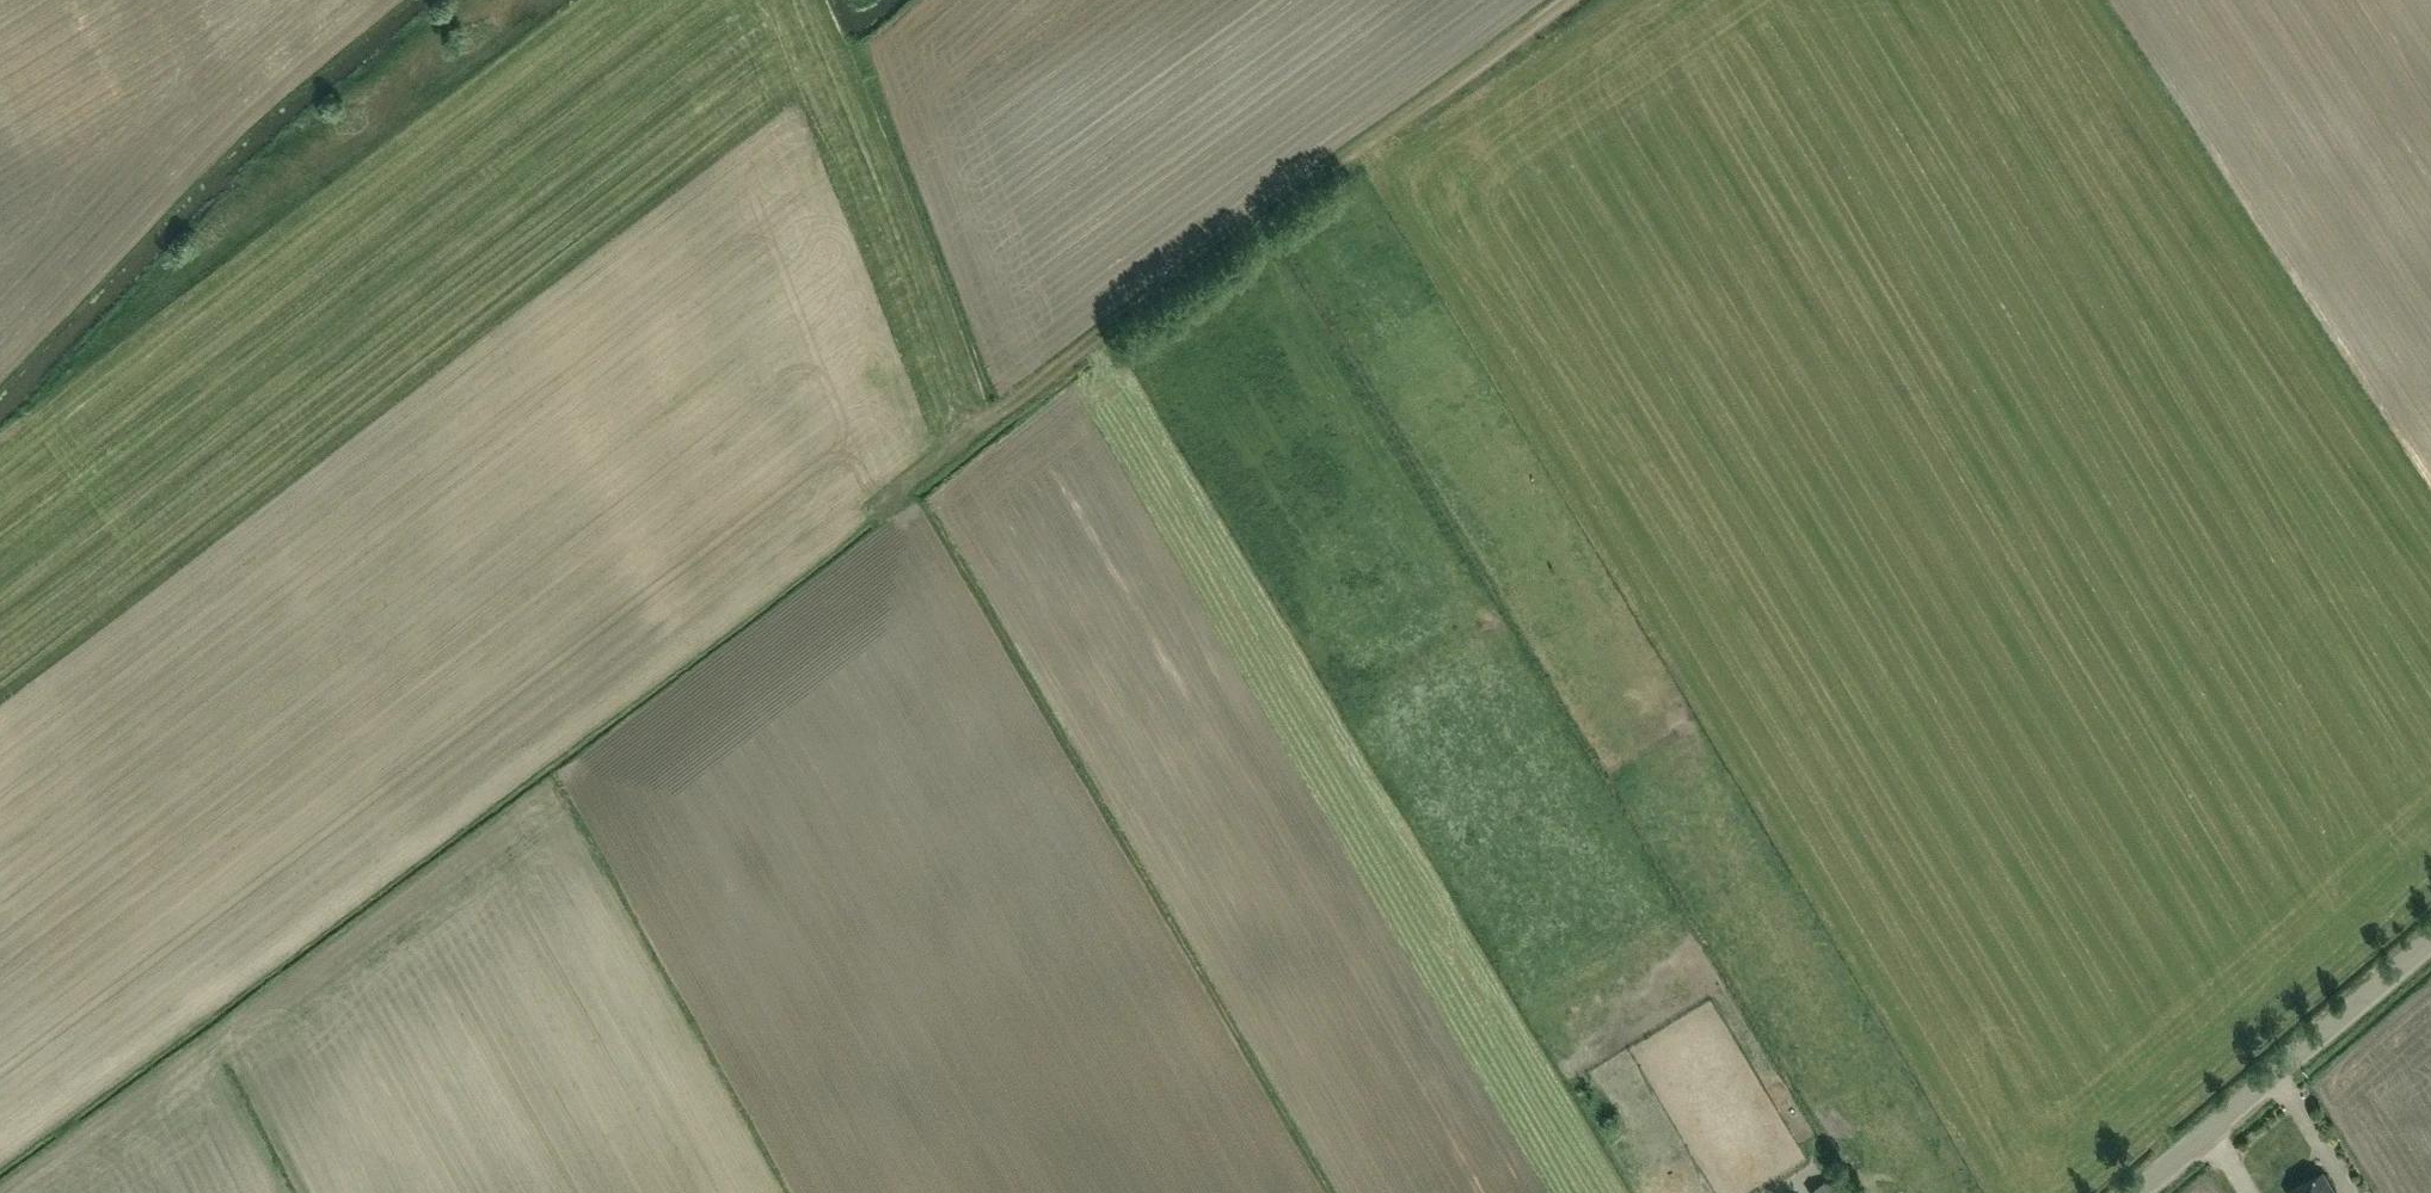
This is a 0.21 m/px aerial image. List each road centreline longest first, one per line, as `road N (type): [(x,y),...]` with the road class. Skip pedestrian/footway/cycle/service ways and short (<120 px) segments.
road 1 (unclassified): [(2133,1192),(2430,941)]

